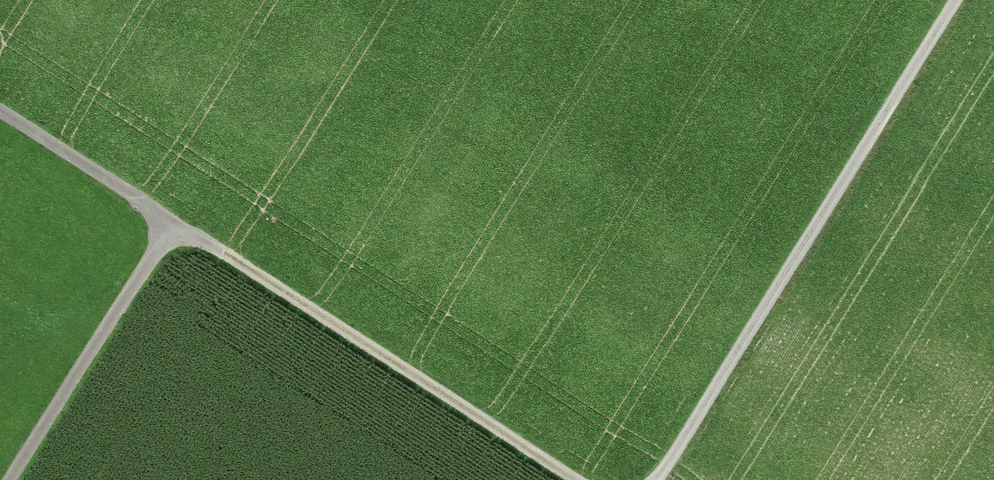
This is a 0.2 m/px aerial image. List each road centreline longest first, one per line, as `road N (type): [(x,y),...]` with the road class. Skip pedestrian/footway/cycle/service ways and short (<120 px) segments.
road 1 (track): [(576,479),(0,114)]
road 2 (track): [(660,479),(959,0)]
road 3 (track): [(173,226),(12,479)]

